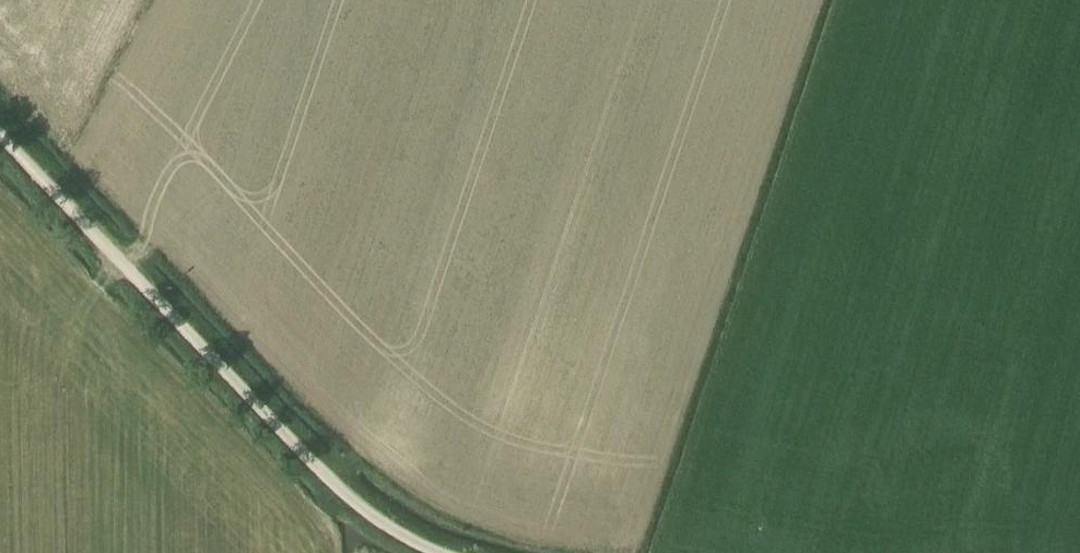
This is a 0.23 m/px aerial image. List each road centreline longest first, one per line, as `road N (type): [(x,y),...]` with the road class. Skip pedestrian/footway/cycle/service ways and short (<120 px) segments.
road 1 (unclassified): [(438,552),(350,499),(0,140)]

